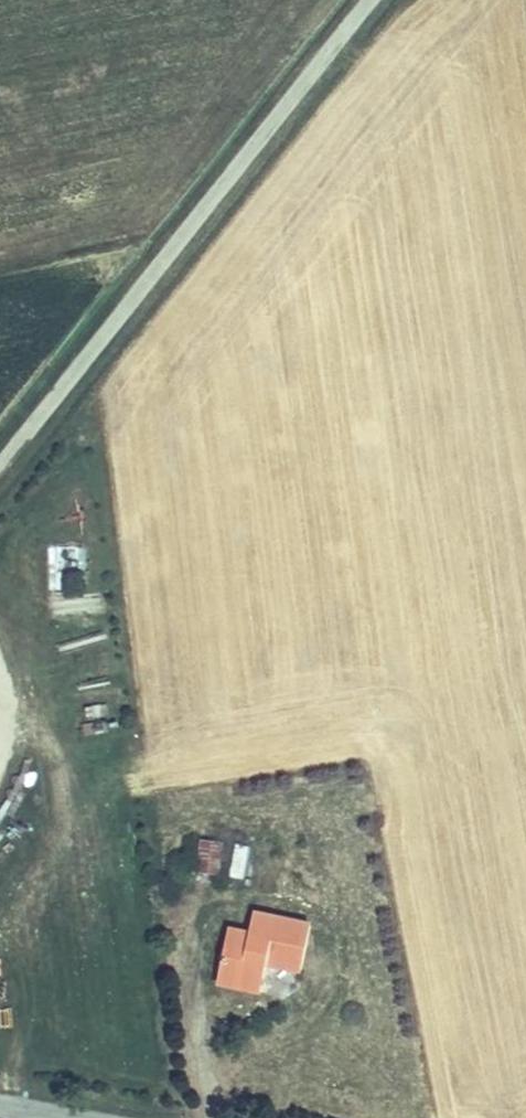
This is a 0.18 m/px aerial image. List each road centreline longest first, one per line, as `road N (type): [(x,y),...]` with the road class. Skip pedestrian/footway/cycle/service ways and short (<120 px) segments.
road 1 (unclassified): [(364,0),(0,455)]

